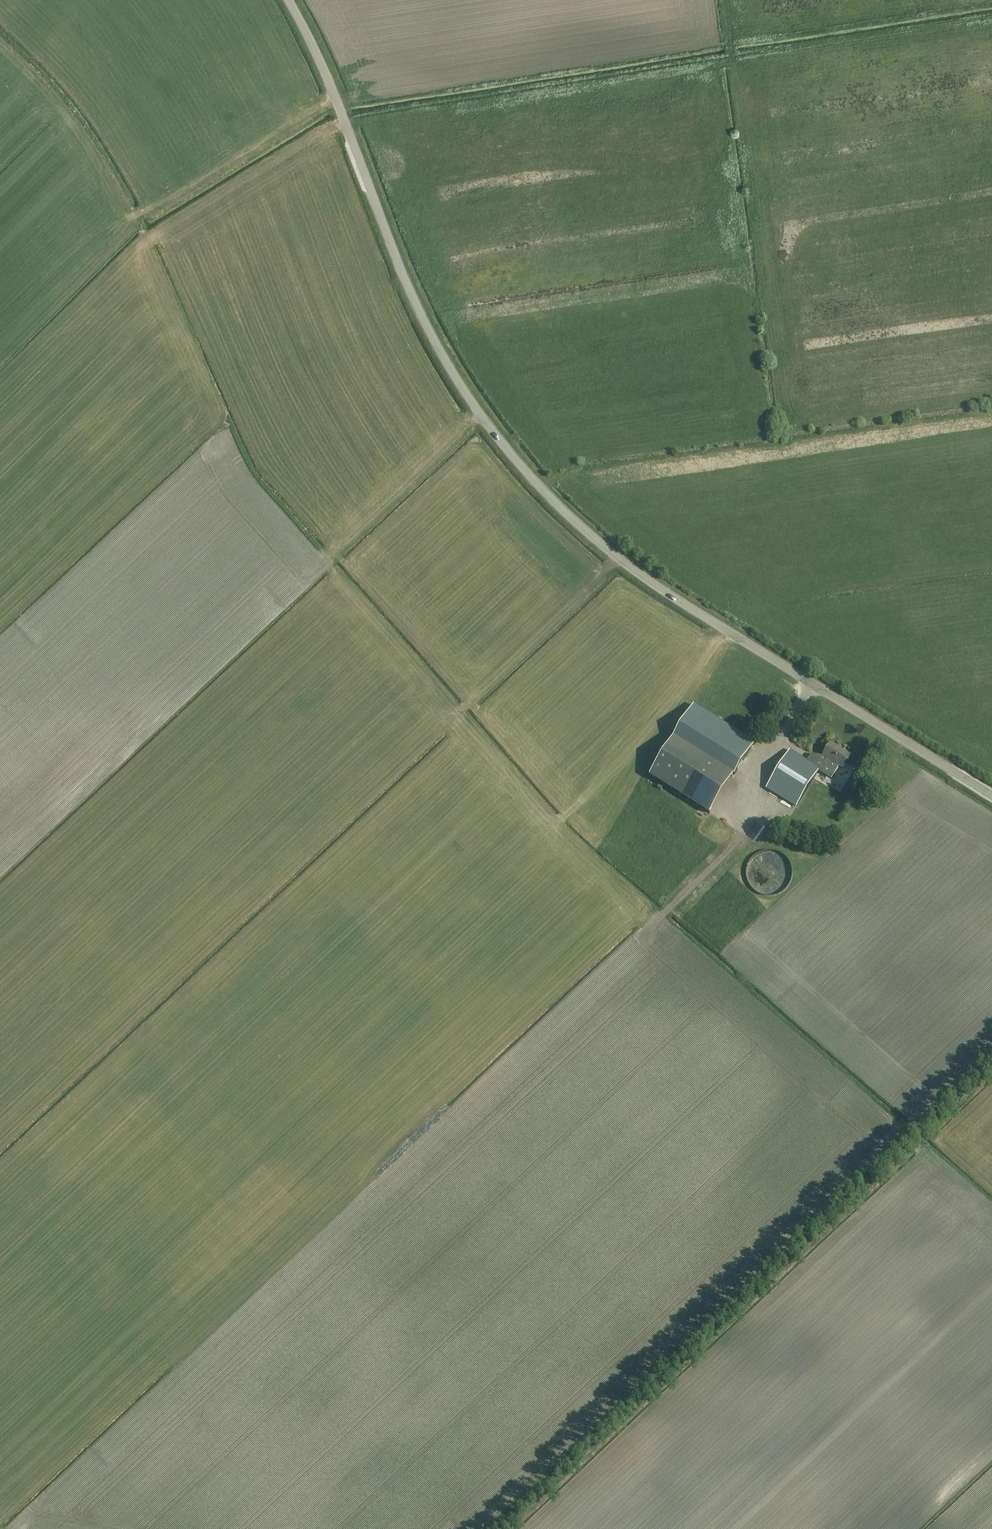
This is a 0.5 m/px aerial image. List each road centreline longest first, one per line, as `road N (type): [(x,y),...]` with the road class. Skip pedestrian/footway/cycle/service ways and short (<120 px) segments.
road 1 (unclassified): [(991,797),(648,581),(525,470),(463,390),(412,299),(289,0)]

